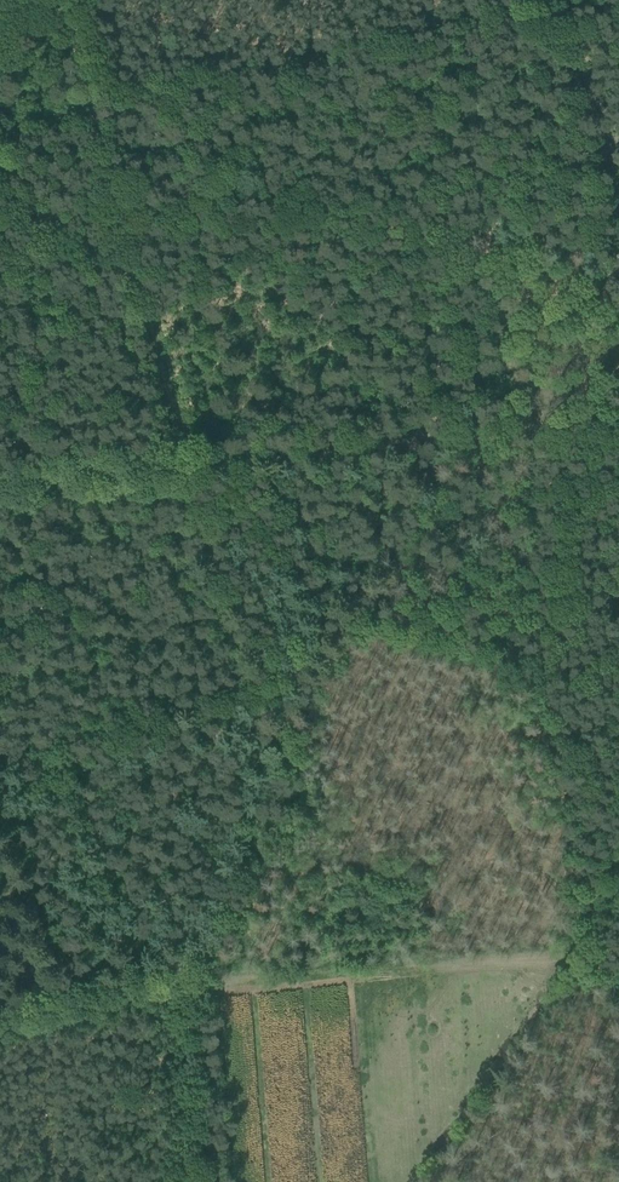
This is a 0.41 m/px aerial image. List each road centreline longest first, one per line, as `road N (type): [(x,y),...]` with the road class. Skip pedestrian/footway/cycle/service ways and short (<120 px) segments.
road 1 (track): [(96,112),(565,0)]
road 2 (track): [(195,471),(618,421)]
road 3 (track): [(195,471),(102,111)]
road 4 (track): [(246,681),(0,746)]
road 5 (track): [(195,471),(0,491)]

